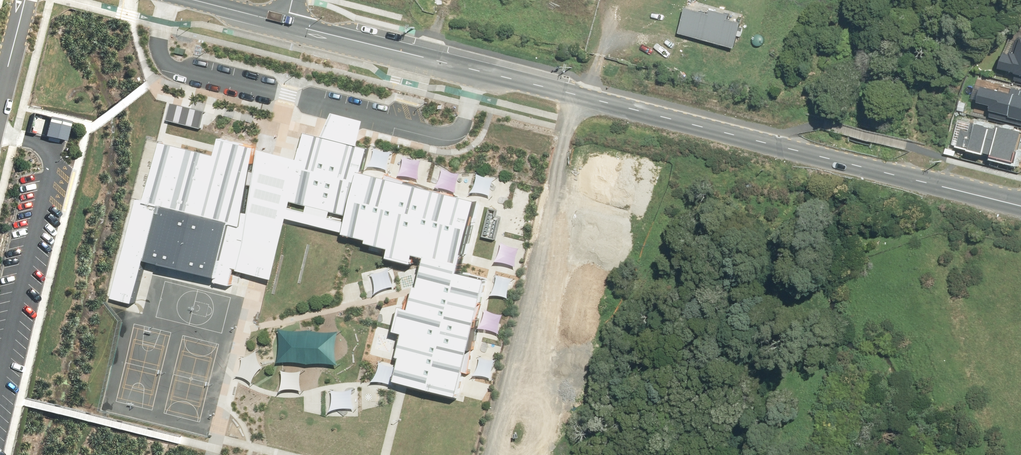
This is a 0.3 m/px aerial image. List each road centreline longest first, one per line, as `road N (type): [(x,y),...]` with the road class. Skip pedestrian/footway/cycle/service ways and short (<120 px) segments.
road 1 (tertiary): [(287,22),(1020,204)]
road 2 (residential): [(490,454),(576,131)]

